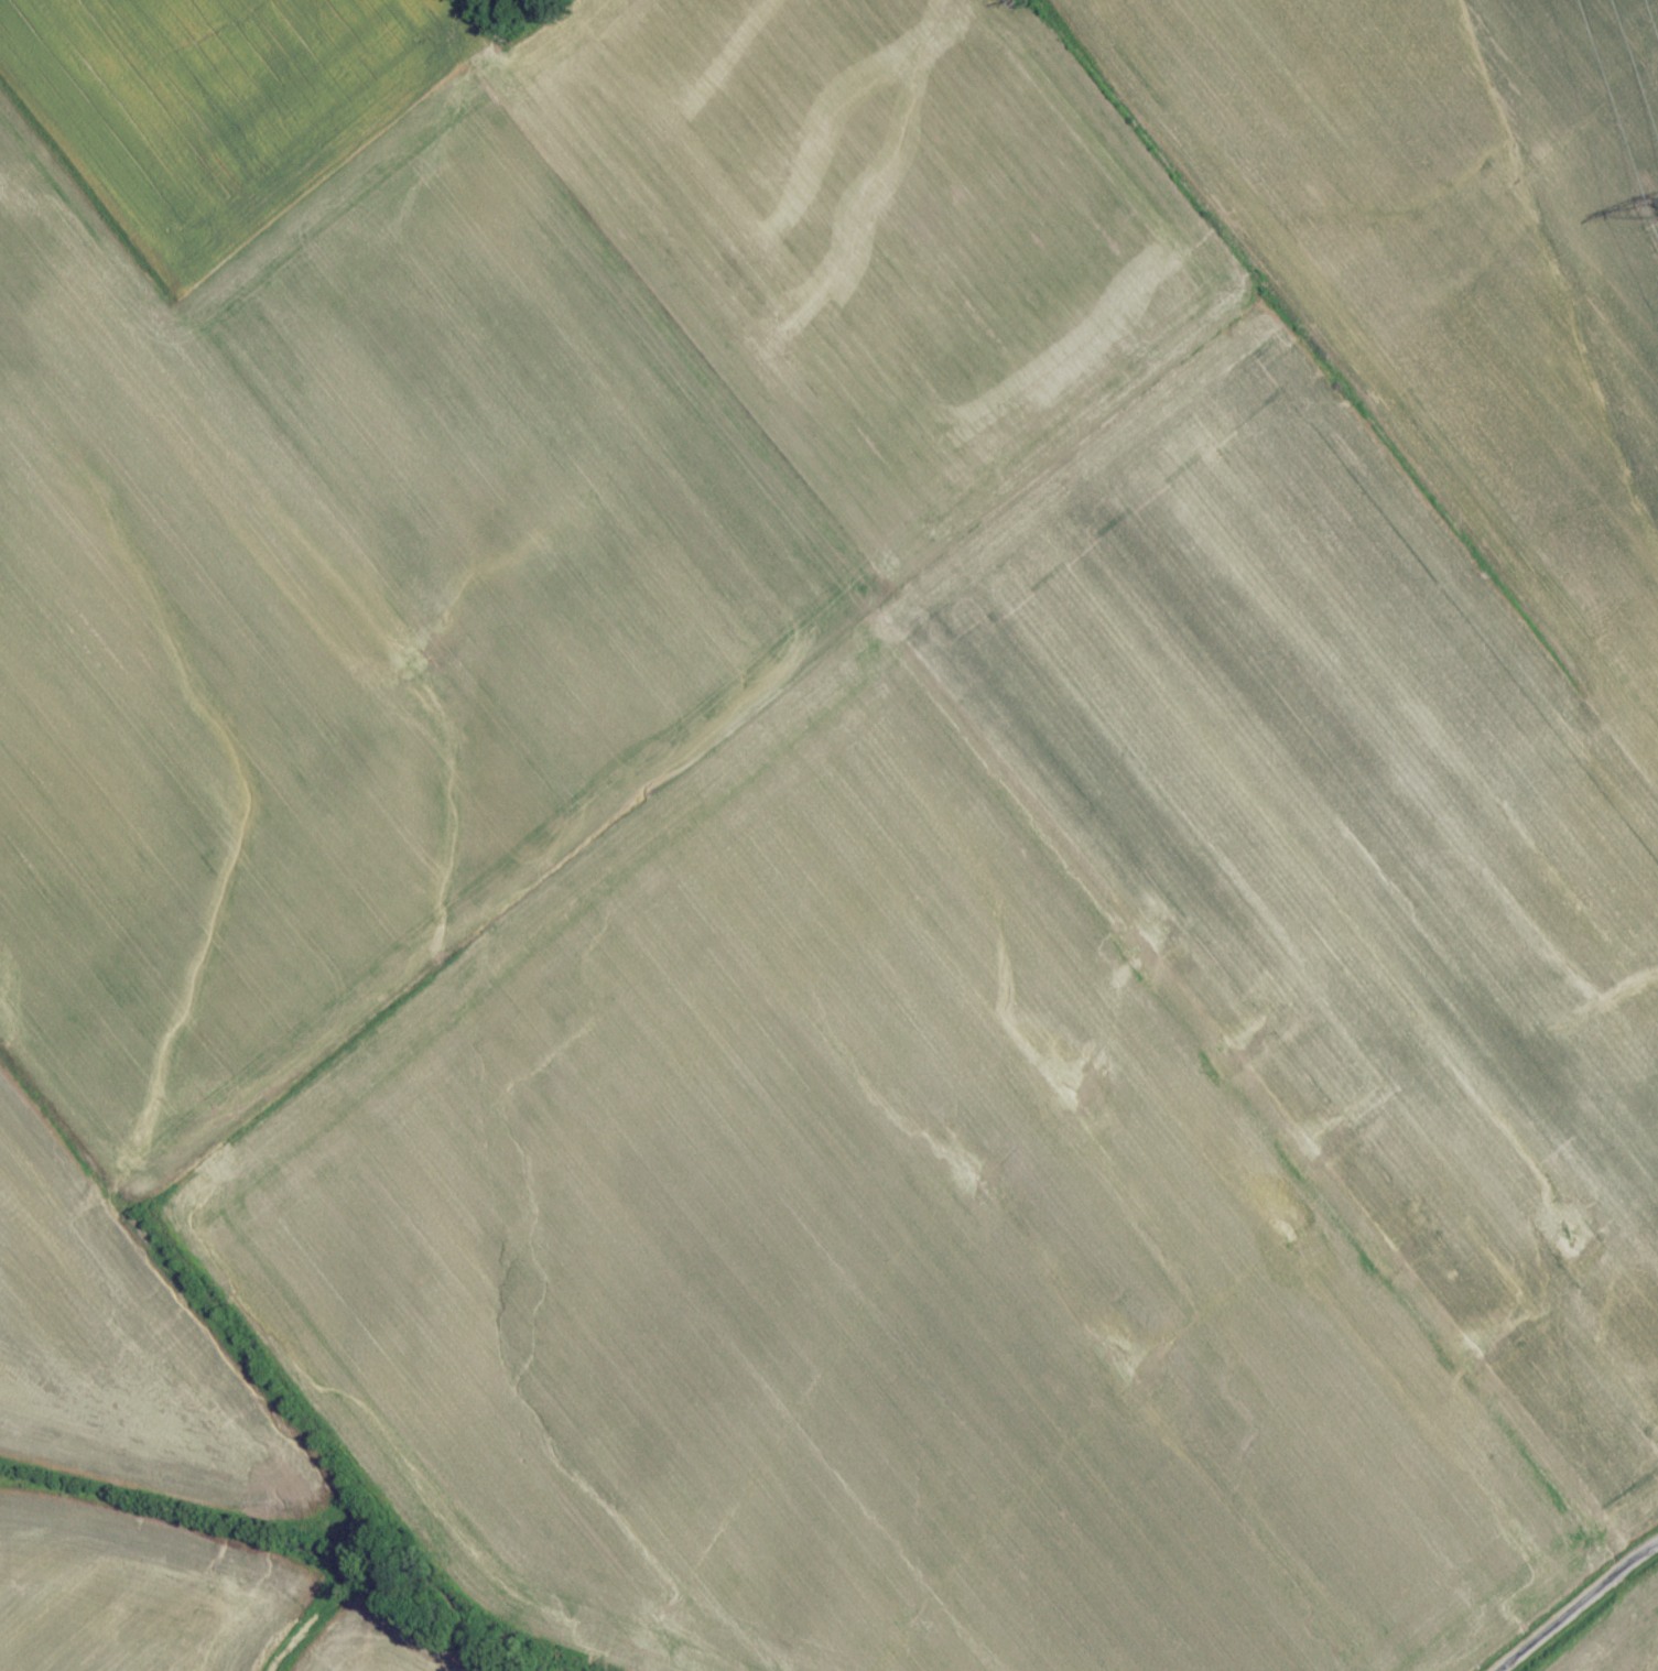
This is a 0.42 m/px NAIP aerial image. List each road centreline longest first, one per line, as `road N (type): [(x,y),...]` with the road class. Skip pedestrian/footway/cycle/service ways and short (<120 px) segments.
road 1 (residential): [(1657,1549),(1502,1670)]

